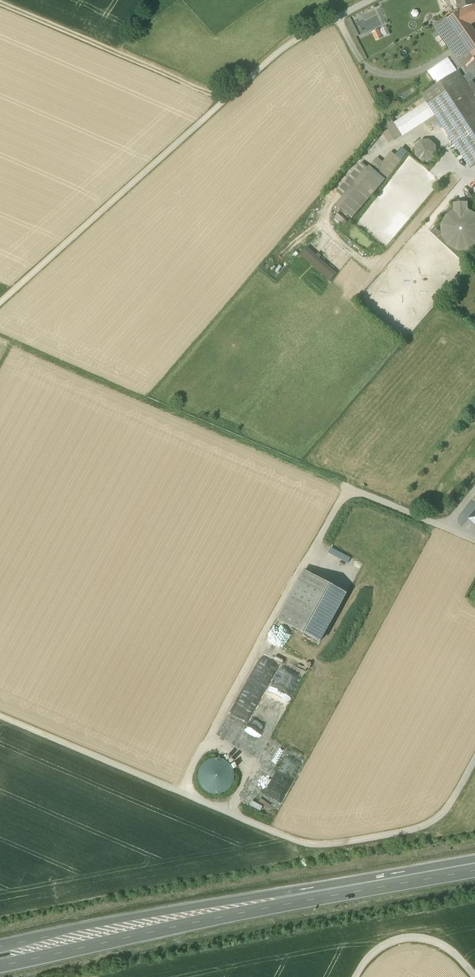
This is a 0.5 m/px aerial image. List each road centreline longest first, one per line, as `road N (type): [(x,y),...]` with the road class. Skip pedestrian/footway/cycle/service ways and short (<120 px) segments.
road 1 (track): [(0,720),(312,853),(434,831),(474,774)]
road 2 (track): [(370,0),(289,39),(0,306)]
road 3 (track): [(0,337),(346,489)]
road 4 (track): [(181,795),(346,489)]
road 5 (trunk): [(142,925),(474,866)]
road 6 (track): [(0,2),(226,98)]
road 7 (trunk): [(0,965),(142,925)]
road 8 (track): [(356,976),(376,951),(411,937),(442,944),(474,976)]
road 9 (trunk): [(142,925),(0,946)]

